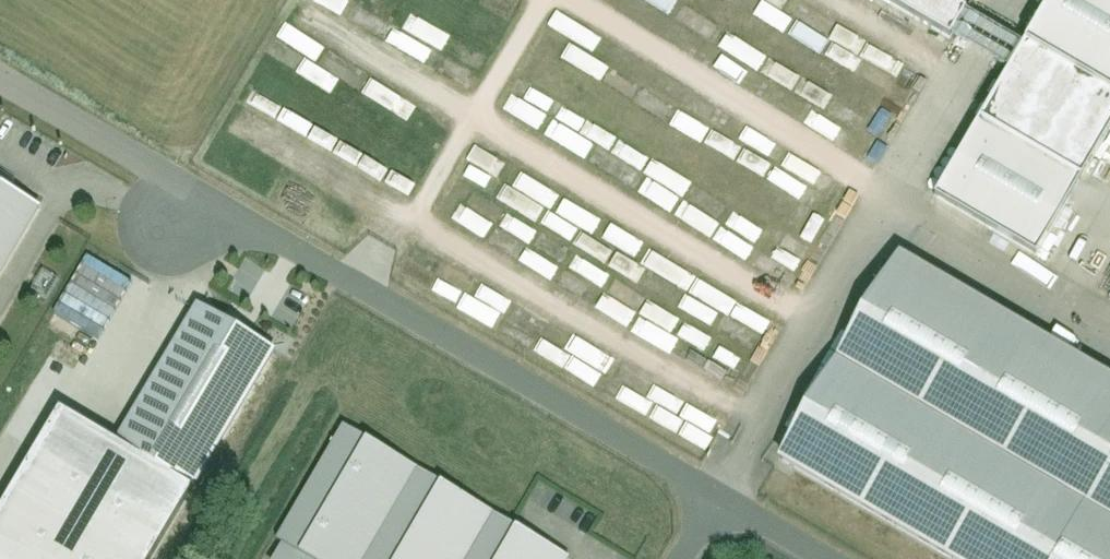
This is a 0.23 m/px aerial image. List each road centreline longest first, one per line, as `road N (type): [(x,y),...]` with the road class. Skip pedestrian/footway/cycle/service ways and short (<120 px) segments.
road 1 (residential): [(152,220),(250,228),(702,505)]

